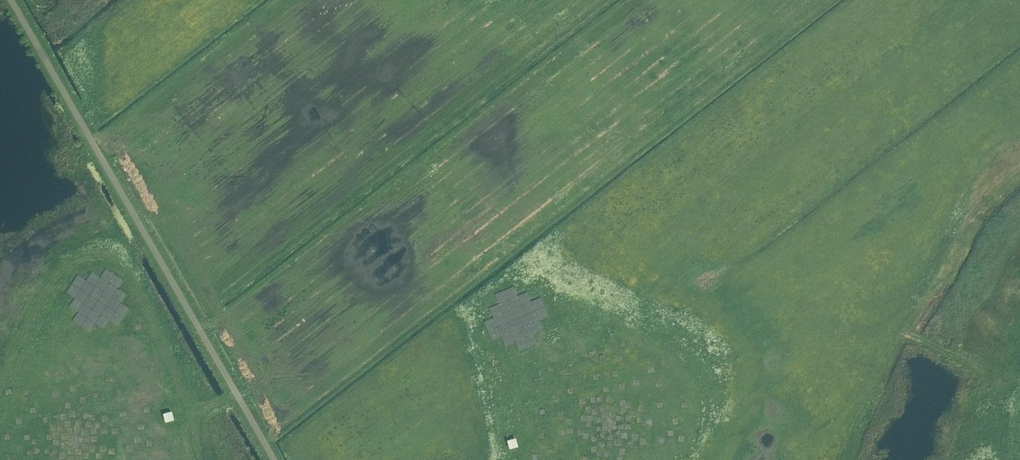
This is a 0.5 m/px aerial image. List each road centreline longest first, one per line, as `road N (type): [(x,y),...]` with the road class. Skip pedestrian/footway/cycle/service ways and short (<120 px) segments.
road 1 (unclassified): [(275,459),(11,0)]
road 2 (track): [(238,395),(177,418),(115,252)]

